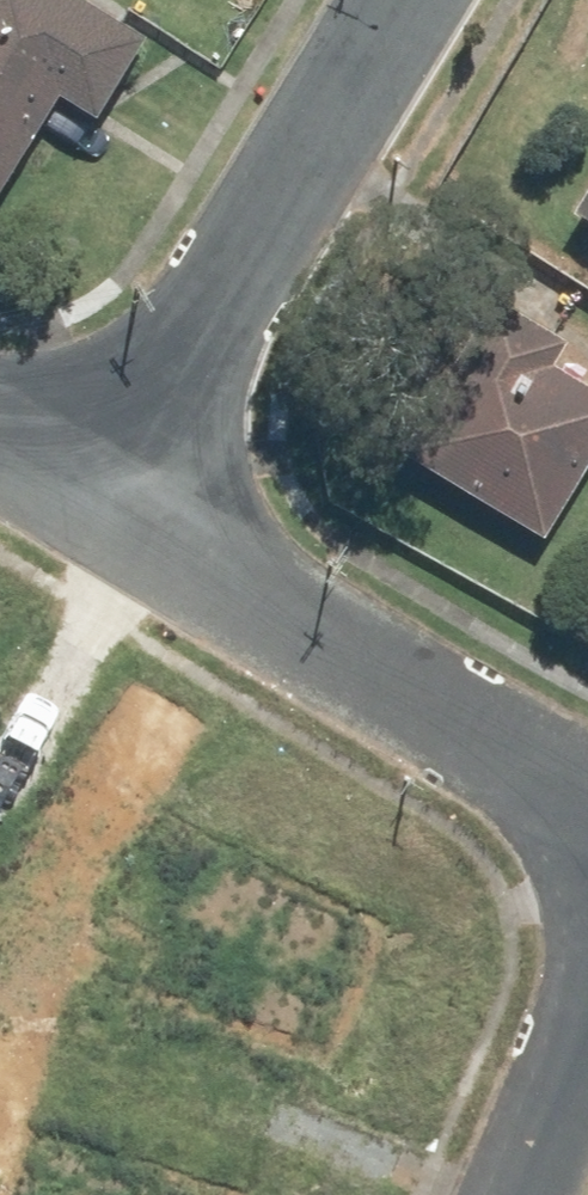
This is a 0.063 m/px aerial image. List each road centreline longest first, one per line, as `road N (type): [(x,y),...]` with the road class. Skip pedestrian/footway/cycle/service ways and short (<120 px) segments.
road 1 (residential): [(116,498),(401,0)]
road 2 (residential): [(116,498),(587,776)]
road 3 (residential): [(521,1194),(587,1031)]
road 4 (residential): [(0,436),(116,498)]

